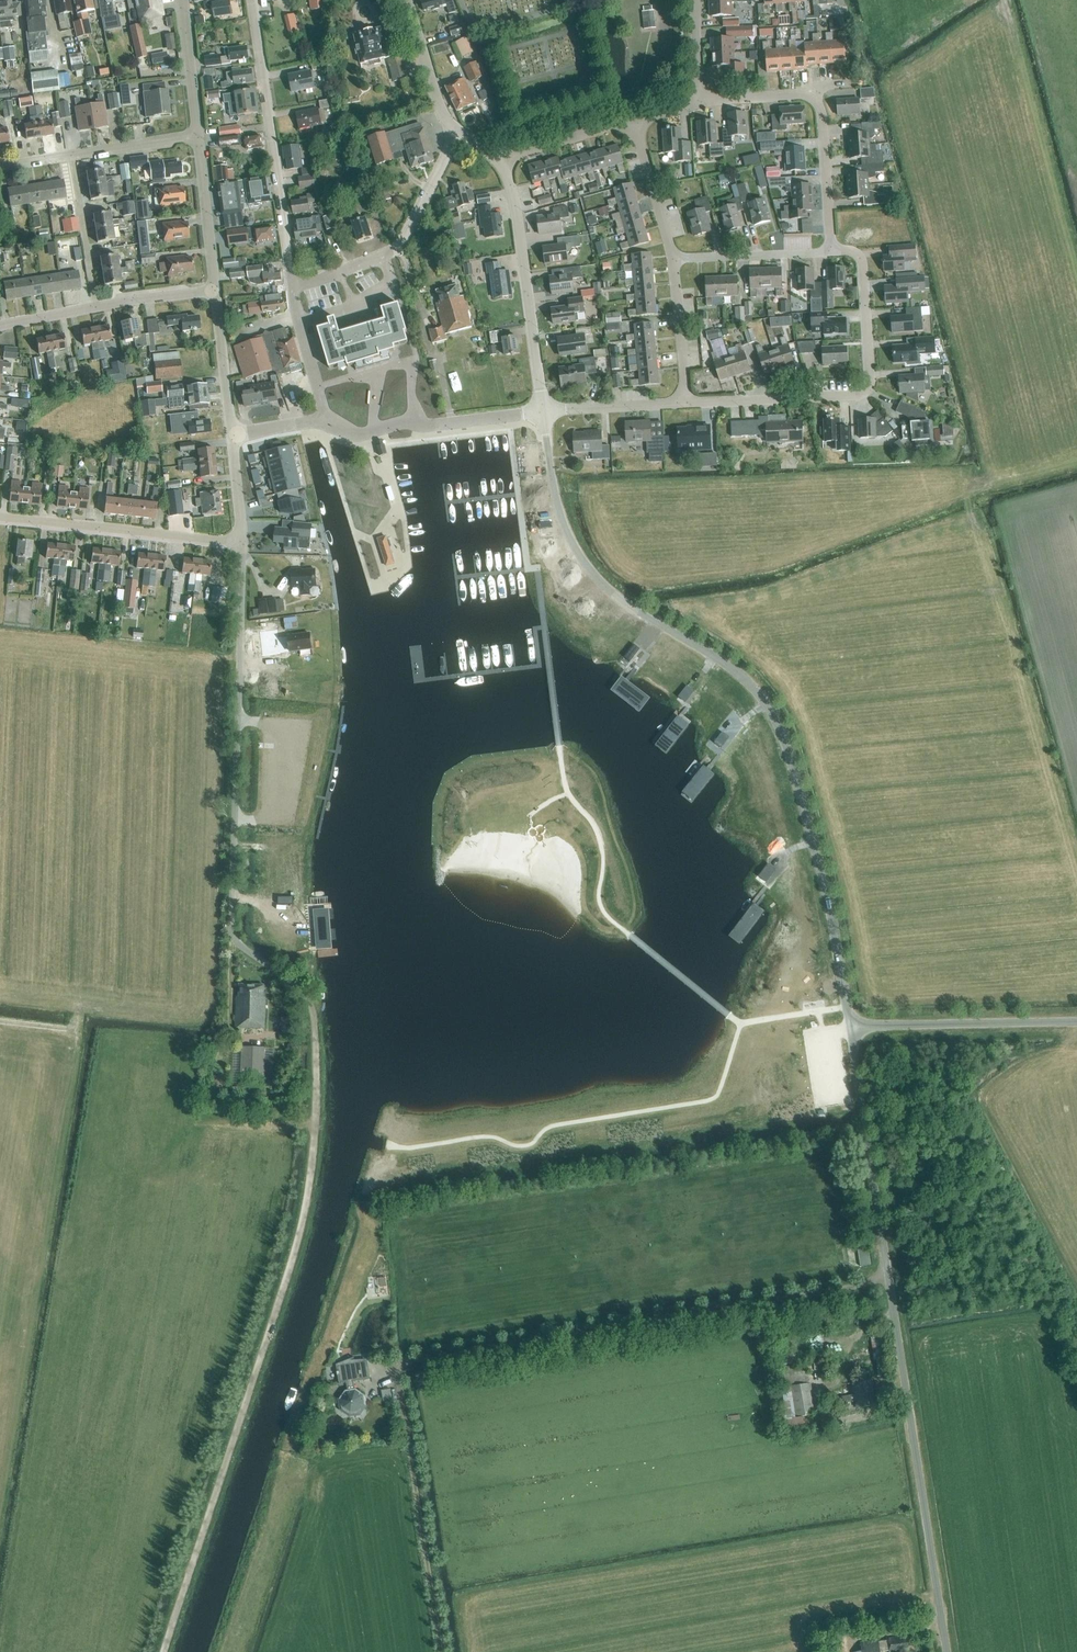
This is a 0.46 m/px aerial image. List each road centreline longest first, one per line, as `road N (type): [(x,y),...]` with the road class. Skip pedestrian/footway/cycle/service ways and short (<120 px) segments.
road 1 (track): [(889,1276),(400,1364),(441,1651)]
road 2 (unclassified): [(850,1027),(783,734),(733,668),(614,594),(579,556),(557,501),(543,412)]
road 3 (track): [(164,1651),(305,1223),(318,1108),(310,1005),(297,985)]
road 4 (unclassified): [(947,1651),(850,1027)]
road 5 (unclassified): [(297,985),(239,944),(232,927),(244,546)]
road 6 (residential): [(686,402),(870,393),(862,253),(835,252)]
road 7 (residential): [(251,0),(293,289)]
road 8 (residential): [(699,100),(812,98),(822,111),(835,252)]
road 9 (residential): [(543,412),(508,165)]
road 10 (residential): [(244,546),(0,519)]
road 11 (residential): [(293,289),(392,251),(408,235),(452,131)]
road 12 (unclassified): [(850,1027),(1076,1021)]
road 13 (residential): [(326,423),(357,435),(396,424),(543,412)]
road 14 (residential): [(835,252),(678,262)]
road 15 (residential): [(215,291),(198,136)]
road 16 (residential): [(71,156),(96,307)]
road 17 (residential): [(678,262),(633,124)]
road 18 (residential): [(543,412),(686,402)]
road 19 (residential): [(231,433),(215,291)]
road 20 (residential): [(686,402),(678,262)]
road 21 (residential): [(452,131),(408,0)]
road 22 (residential): [(326,423),(293,289)]
road 23 (residential): [(198,136),(183,0)]
road 24 (residential): [(508,165),(524,151),(633,124)]
road 25 (residential): [(71,156),(198,136)]
road 26 (residential): [(96,307),(215,291)]

